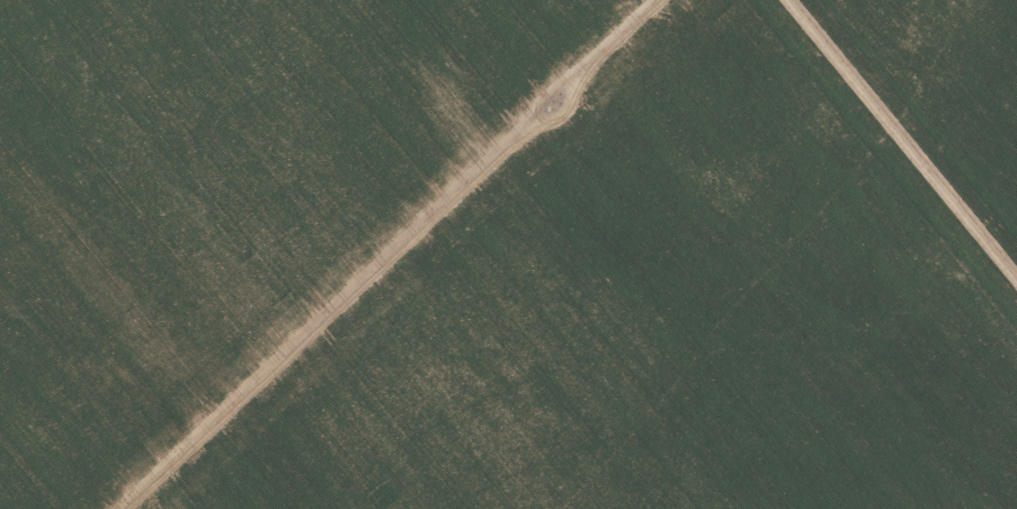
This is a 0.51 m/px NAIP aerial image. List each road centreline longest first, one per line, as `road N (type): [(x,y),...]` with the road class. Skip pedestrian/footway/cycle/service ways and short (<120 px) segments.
road 1 (residential): [(94,508),(504,62)]

